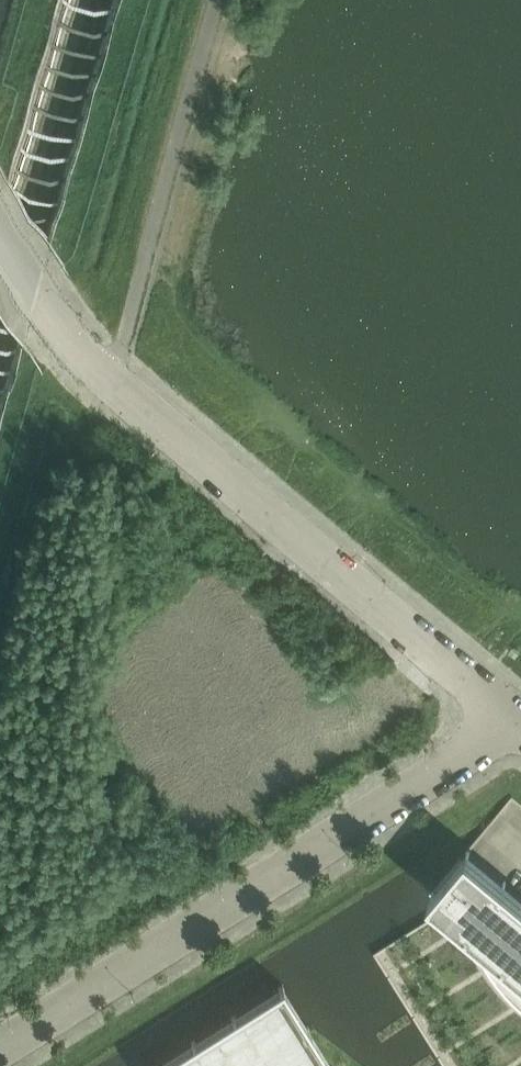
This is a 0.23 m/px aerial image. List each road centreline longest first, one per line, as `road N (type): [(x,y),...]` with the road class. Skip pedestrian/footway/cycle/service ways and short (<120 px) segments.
road 1 (unclassified): [(519,723),(109,381),(65,333),(0,233)]
road 2 (unclassified): [(0,1045),(519,723)]

